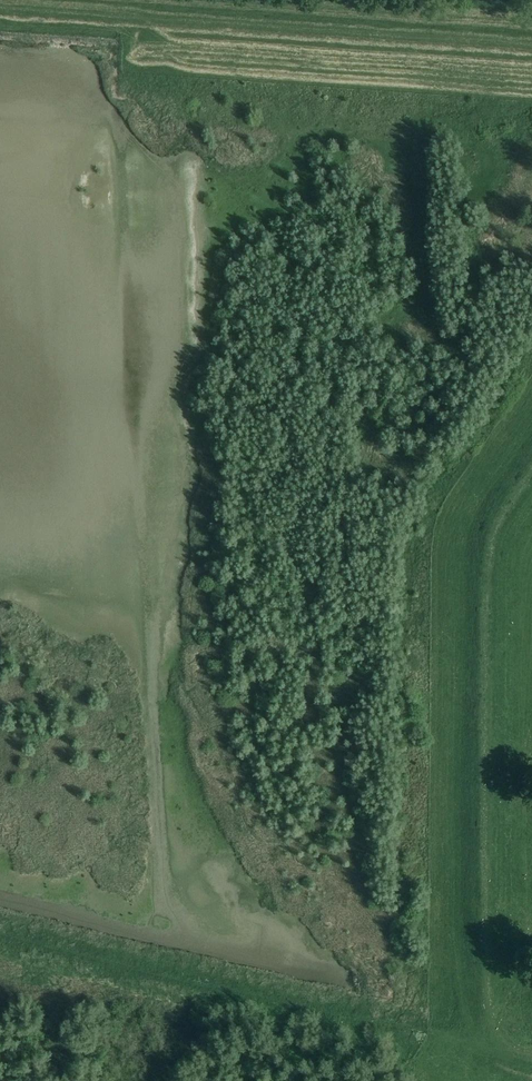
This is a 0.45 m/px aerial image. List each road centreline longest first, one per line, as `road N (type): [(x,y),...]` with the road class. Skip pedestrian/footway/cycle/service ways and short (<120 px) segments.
road 1 (track): [(531,385),(464,483),(439,557),(456,946),(475,1047)]
road 2 (track): [(495,1052),(489,565),(497,528),(531,476)]
road 3 (track): [(0,934),(531,1058)]
road 4 (track): [(0,9),(531,47)]

